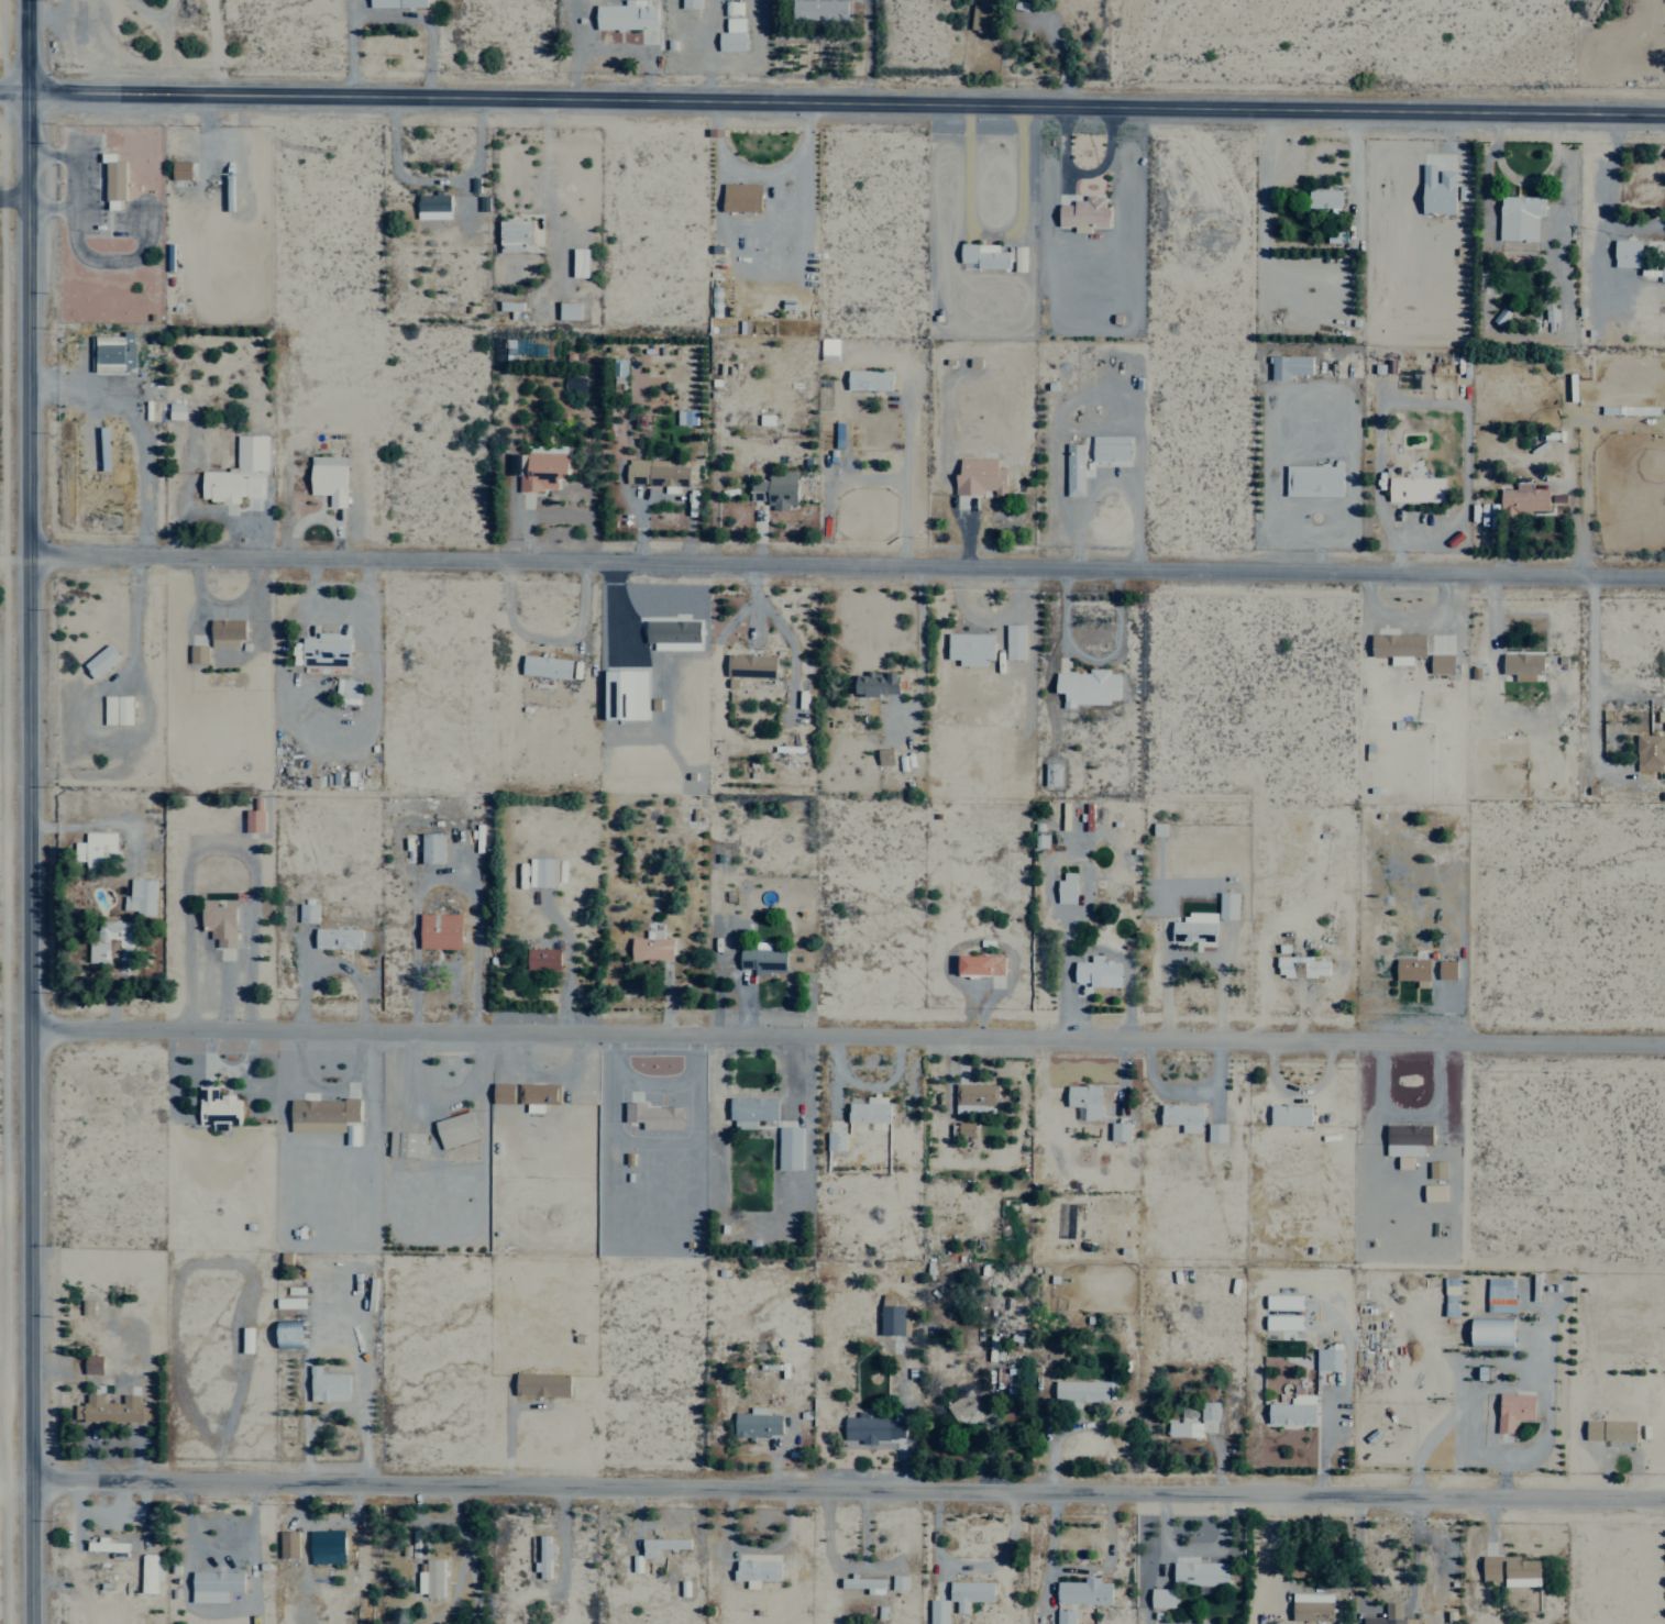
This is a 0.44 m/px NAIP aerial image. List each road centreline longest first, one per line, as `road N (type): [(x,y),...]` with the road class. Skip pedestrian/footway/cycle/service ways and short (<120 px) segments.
road 1 (tertiary): [(1664,113),(0,86)]
road 2 (residential): [(27,555),(1664,574)]
road 3 (residential): [(29,1473),(1664,1495)]
road 4 (residential): [(29,1023),(1664,1043)]
road 5 (secondary): [(29,1623),(26,0)]

